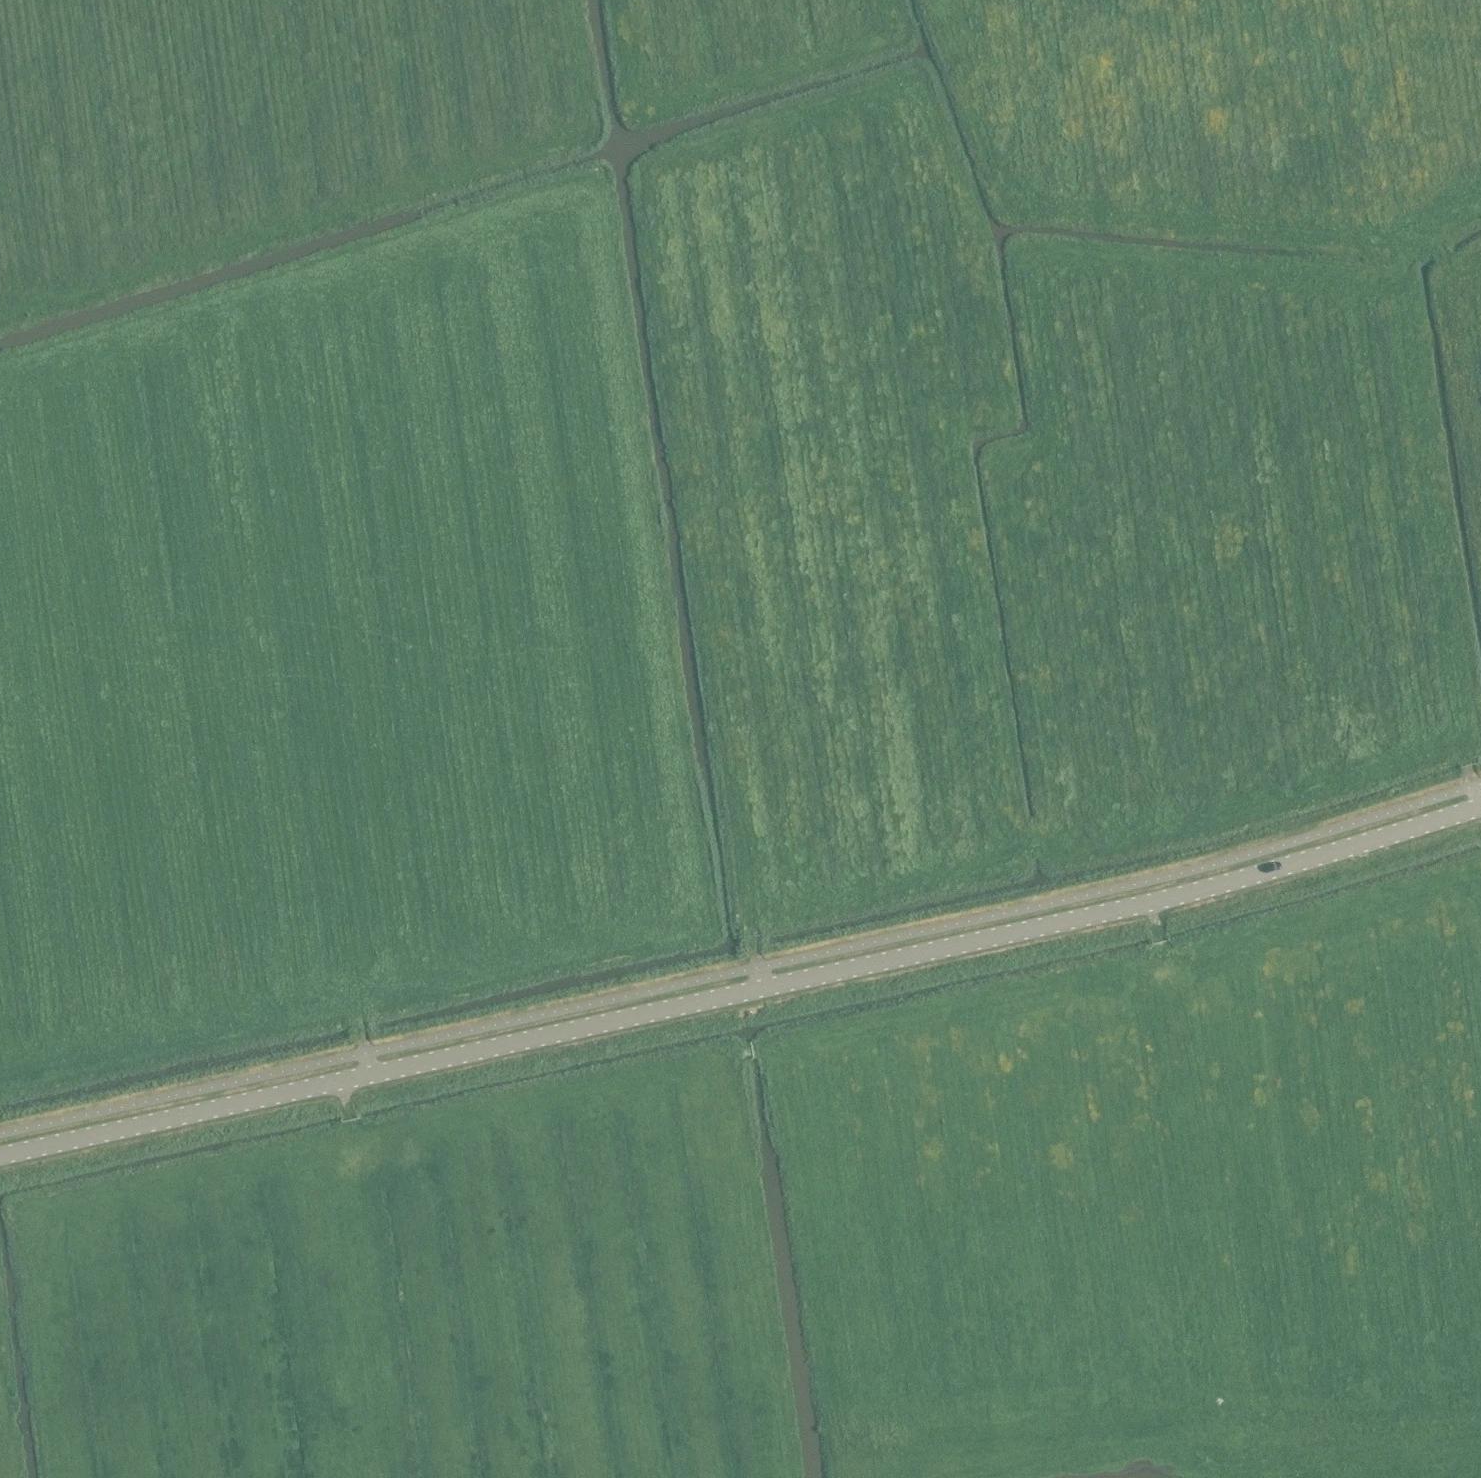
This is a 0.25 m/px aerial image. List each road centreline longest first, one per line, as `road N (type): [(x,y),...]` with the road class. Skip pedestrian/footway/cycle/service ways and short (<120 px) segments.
road 1 (tertiary): [(0,1152),(563,1039),(1229,879),(1480,805)]
road 2 (track): [(1448,669),(1480,799)]

